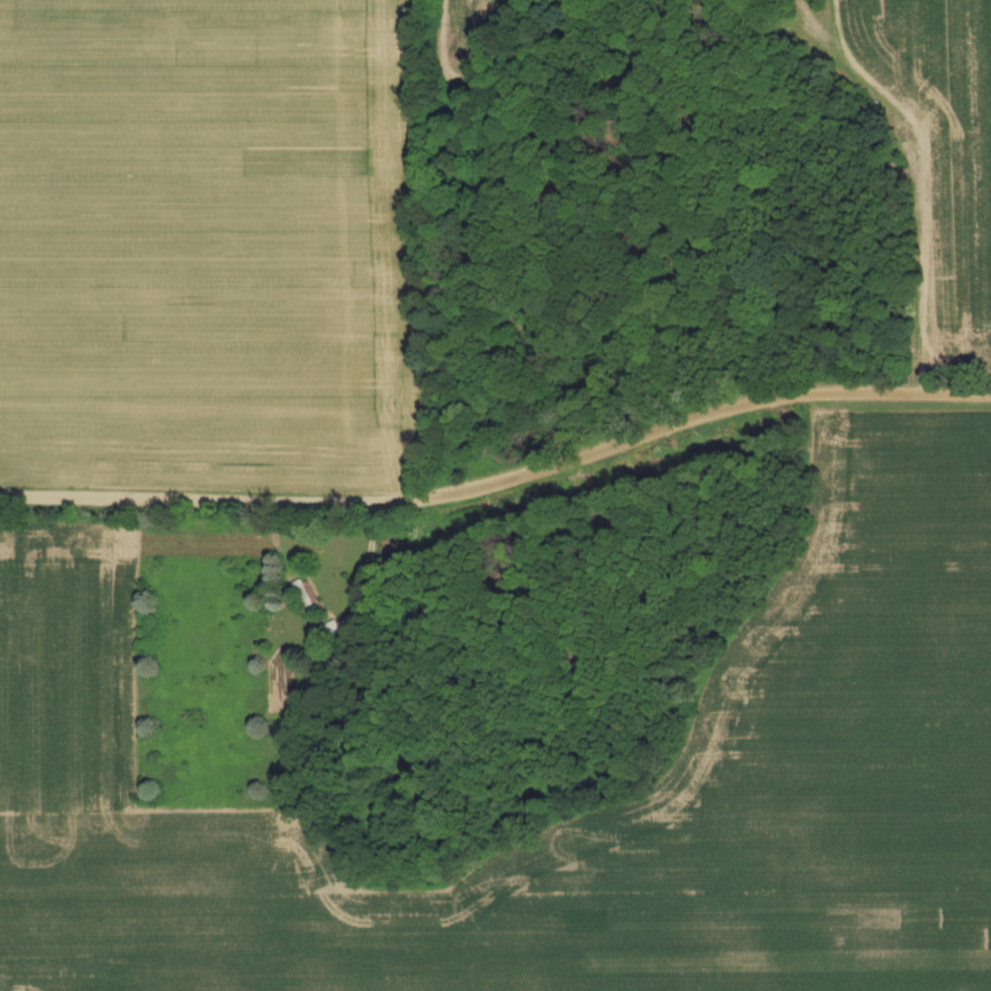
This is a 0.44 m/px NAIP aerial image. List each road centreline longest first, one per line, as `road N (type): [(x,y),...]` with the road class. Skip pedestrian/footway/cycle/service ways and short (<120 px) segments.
road 1 (residential): [(450,491),(774,390),(990,387)]
road 2 (residential): [(0,495),(344,500),(450,491)]

